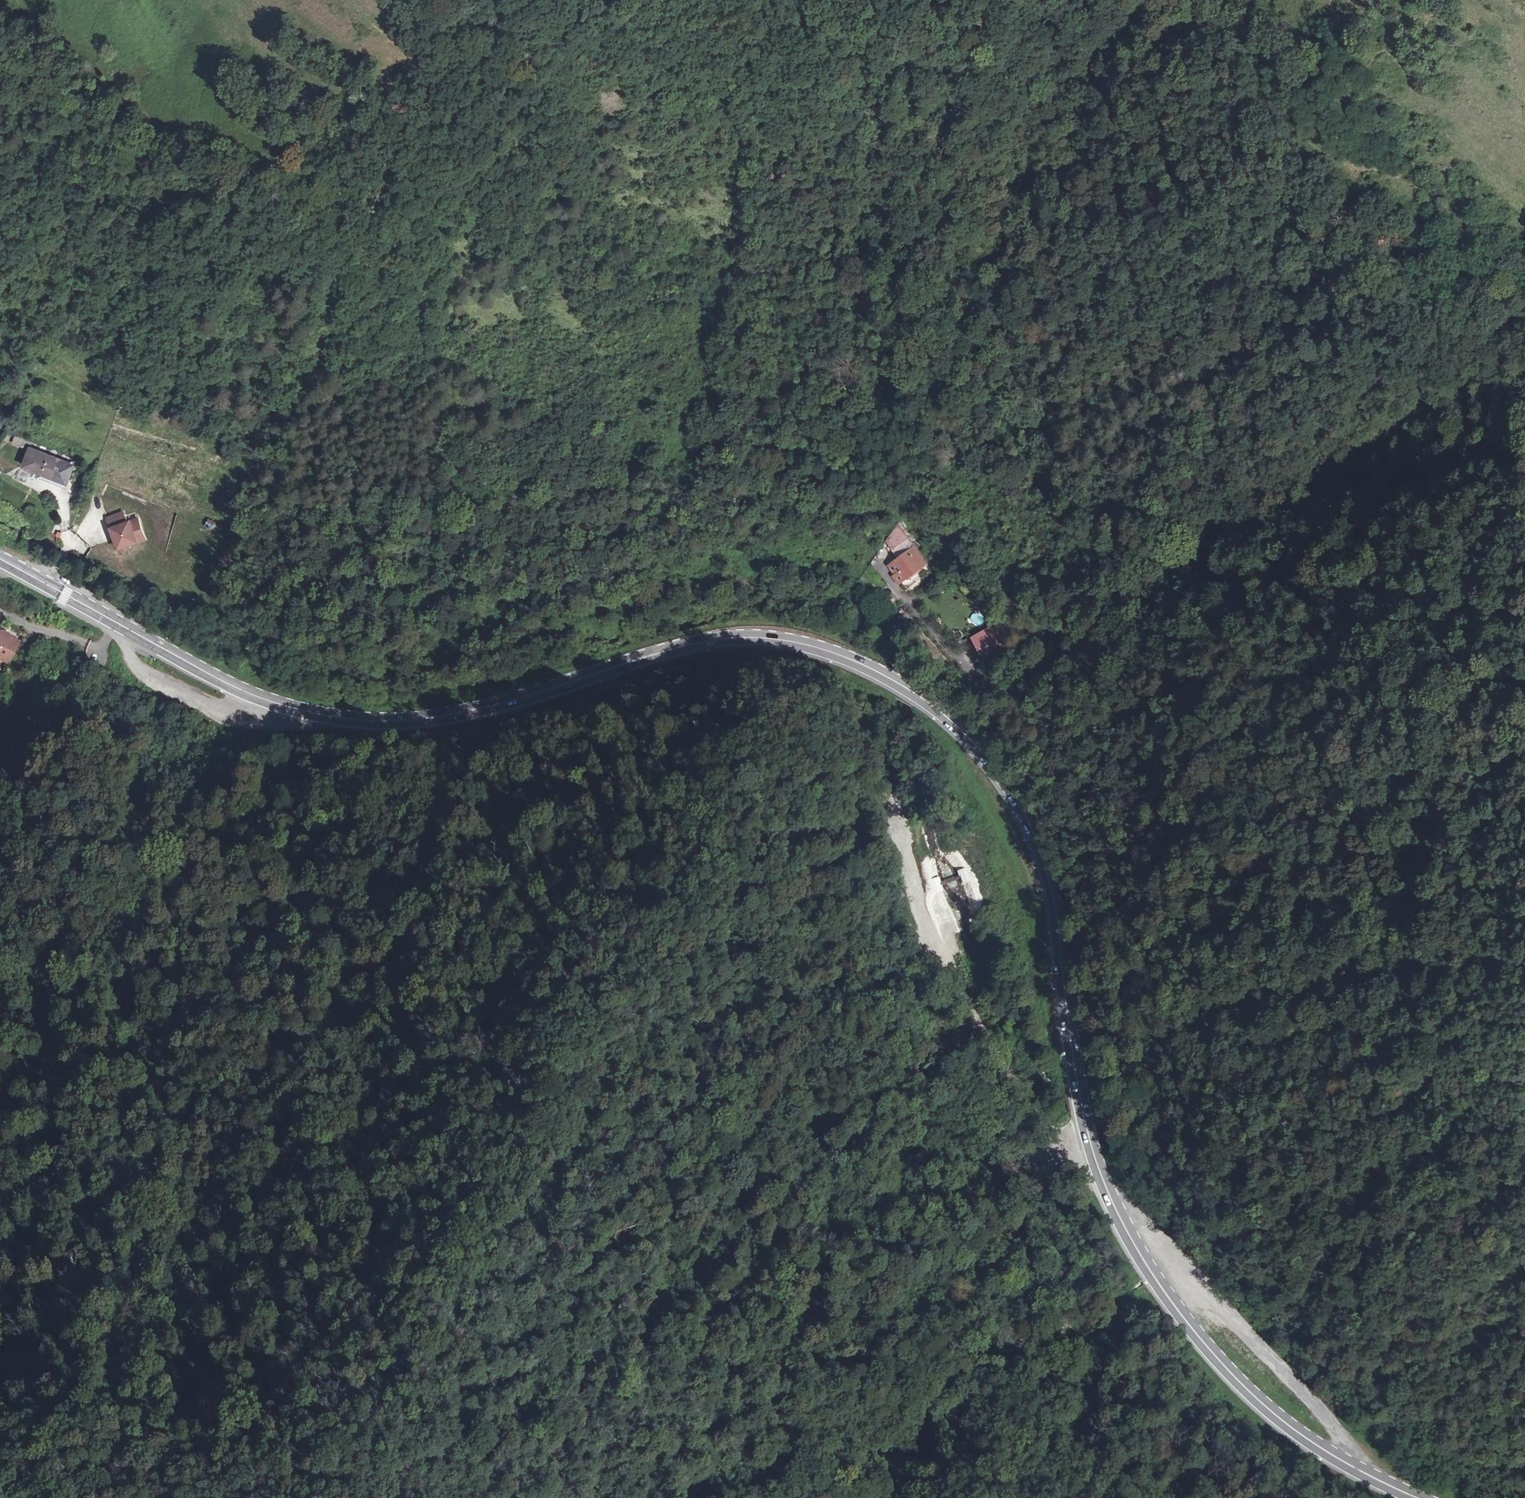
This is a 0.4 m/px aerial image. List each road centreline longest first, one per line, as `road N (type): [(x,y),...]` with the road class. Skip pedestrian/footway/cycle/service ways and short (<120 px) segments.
road 1 (secondary): [(0,560),(247,693),(326,717),(459,716),(730,637),(813,645),(872,667),(931,704),(1010,786),(1039,835),(1056,897),(1082,1107),(1093,1154),(1136,1247),(1184,1319),(1272,1413),(1332,1455),(1420,1497)]
road 2 (track): [(903,859),(920,909),(1043,1119),(1093,1154)]

